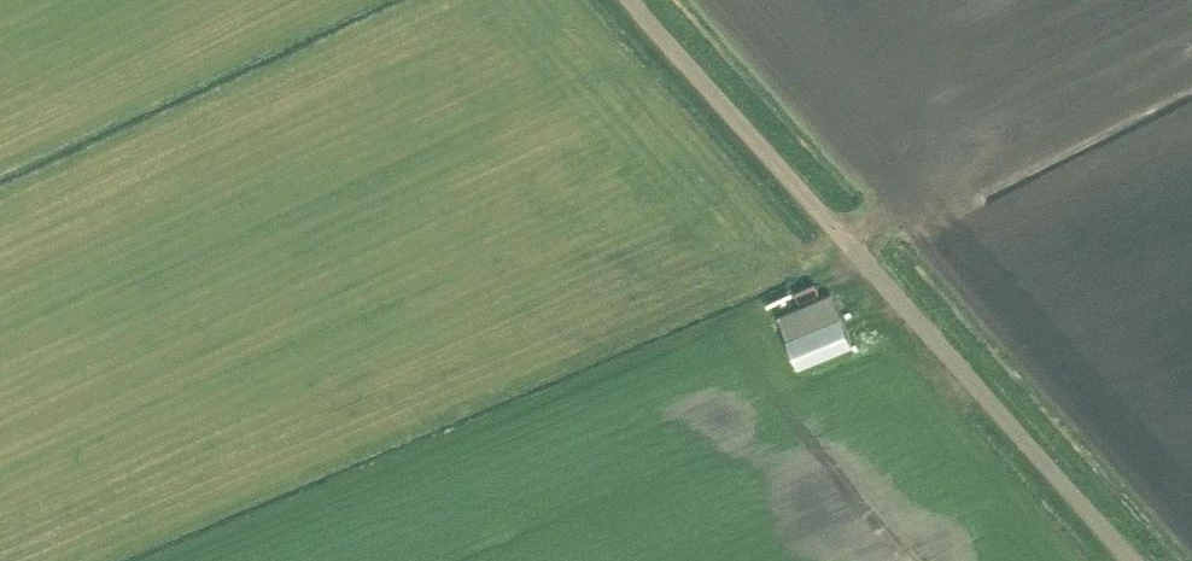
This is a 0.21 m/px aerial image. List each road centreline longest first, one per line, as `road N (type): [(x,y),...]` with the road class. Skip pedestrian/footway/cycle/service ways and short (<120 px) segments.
road 1 (unclassified): [(1136,560),(633,0)]

